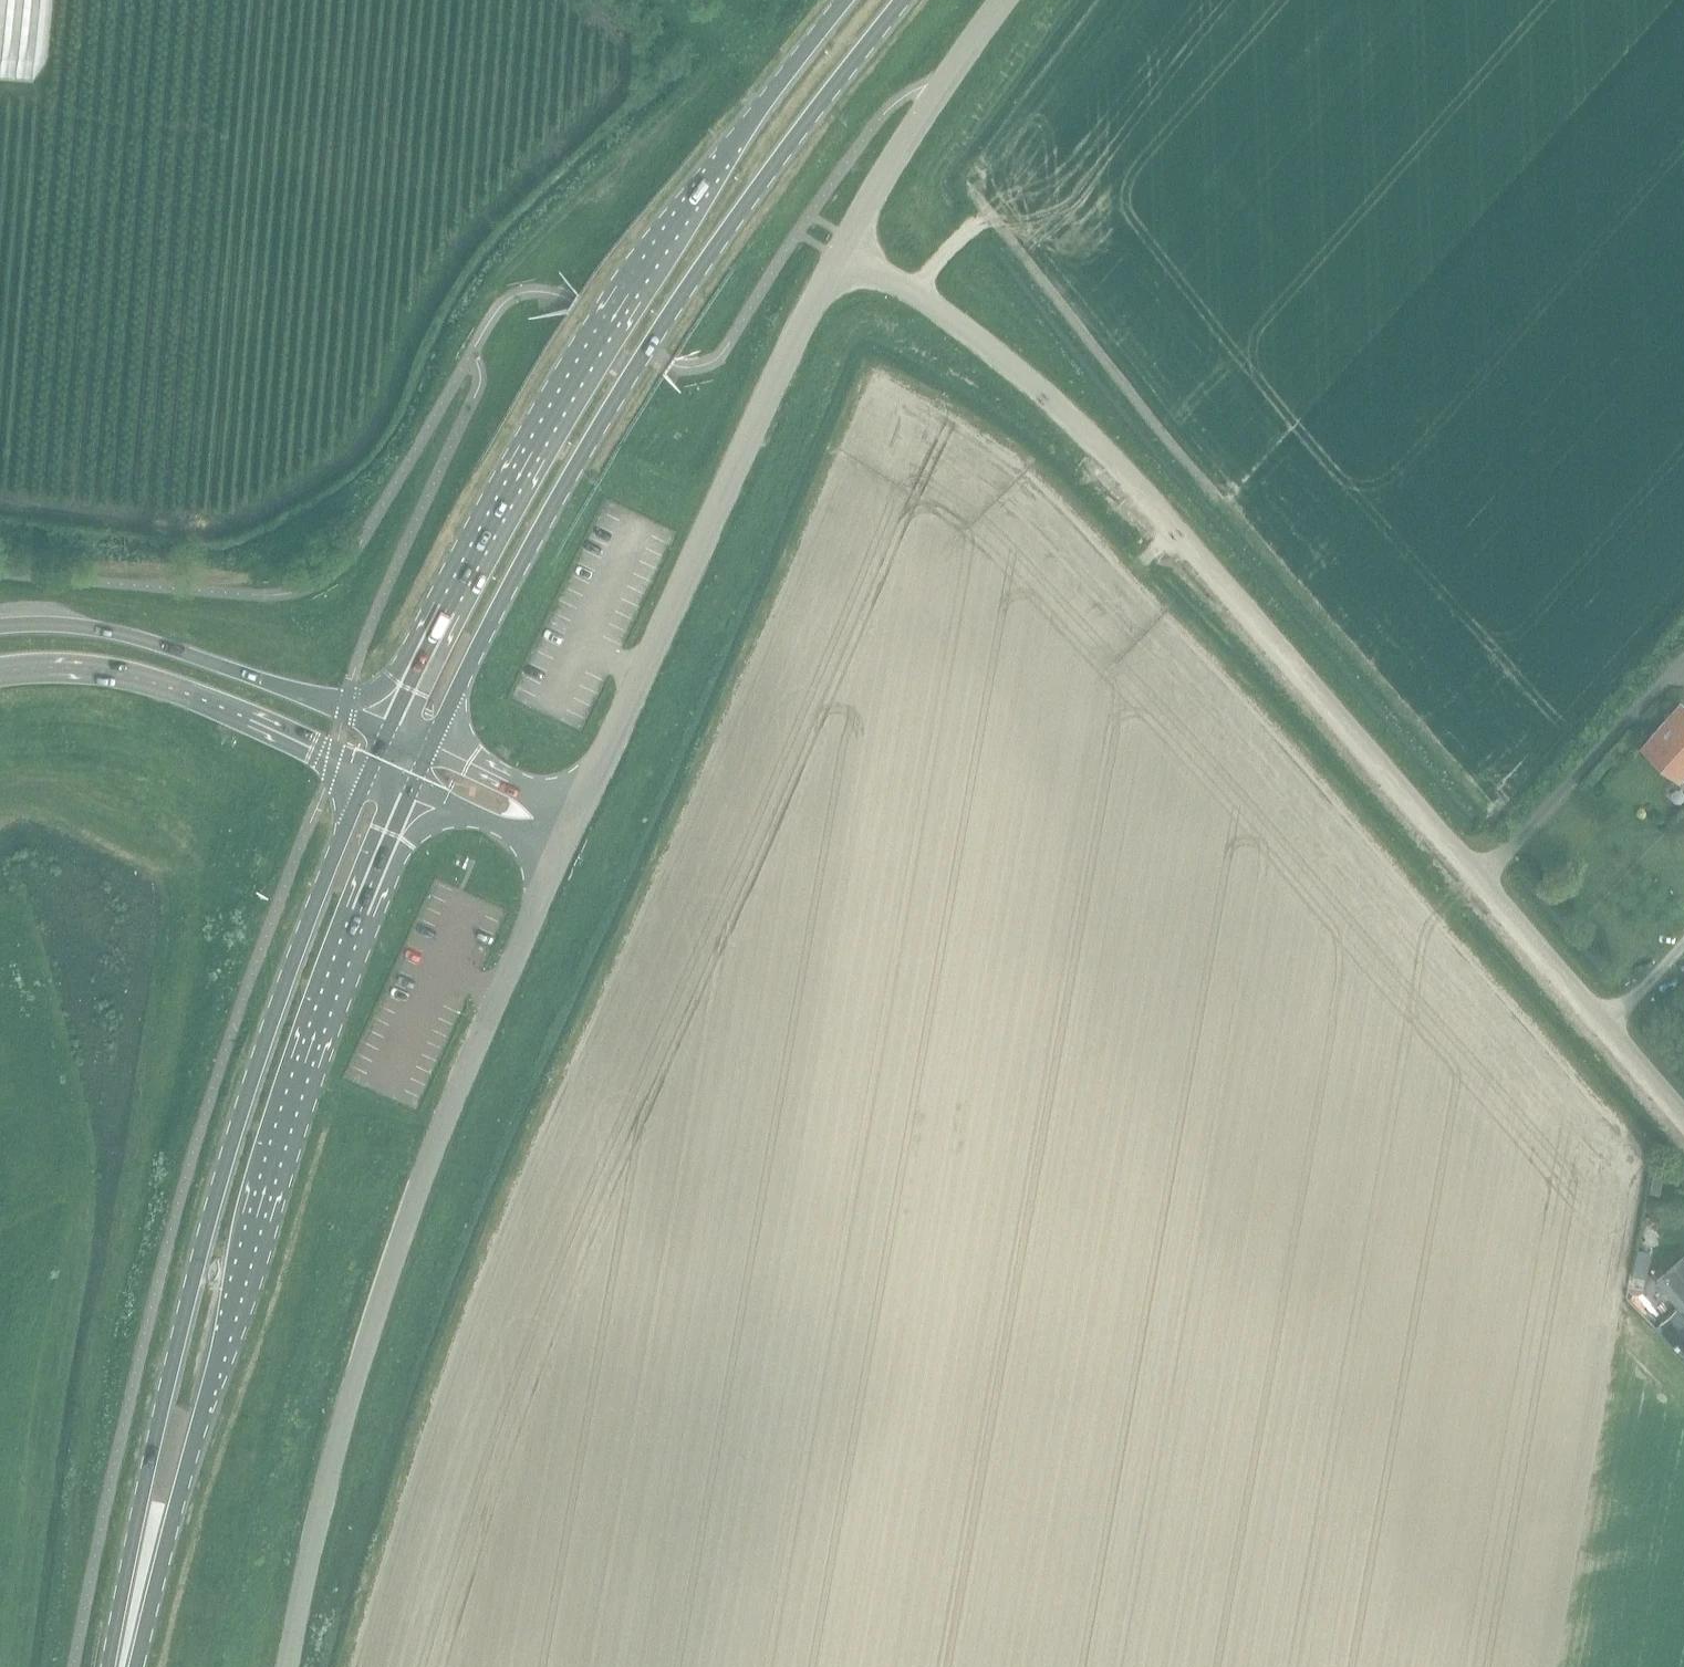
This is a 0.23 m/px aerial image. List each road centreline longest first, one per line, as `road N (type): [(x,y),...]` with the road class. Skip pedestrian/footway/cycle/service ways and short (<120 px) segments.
road 1 (unclassified): [(1683,1118),(1104,447),(973,338),(843,249)]
road 2 (primary): [(373,771),(271,1033),(216,1204),(141,1499),(115,1666)]
road 3 (primary): [(130,1666),(310,1040),(410,786)]
road 4 (primary): [(430,743),(586,442),(762,182),(905,0)]
road 5 (unclassified): [(290,1666),(324,1475),(381,1301),(561,854)]
road 6 (primary): [(844,0),(716,165),(551,422),(388,725)]
road 7 (unclassified): [(578,813),(843,249)]
road 8 (tertiary): [(388,725),(149,640),(62,625),(0,626)]
road 9 (tertiary): [(0,671),(54,667),(155,682),(373,771)]
road 10 (unclassified): [(843,249),(937,93),(1010,0)]
road 11 (unclassified): [(410,786),(561,854)]
road 12 (unclassified): [(578,813),(430,743)]

